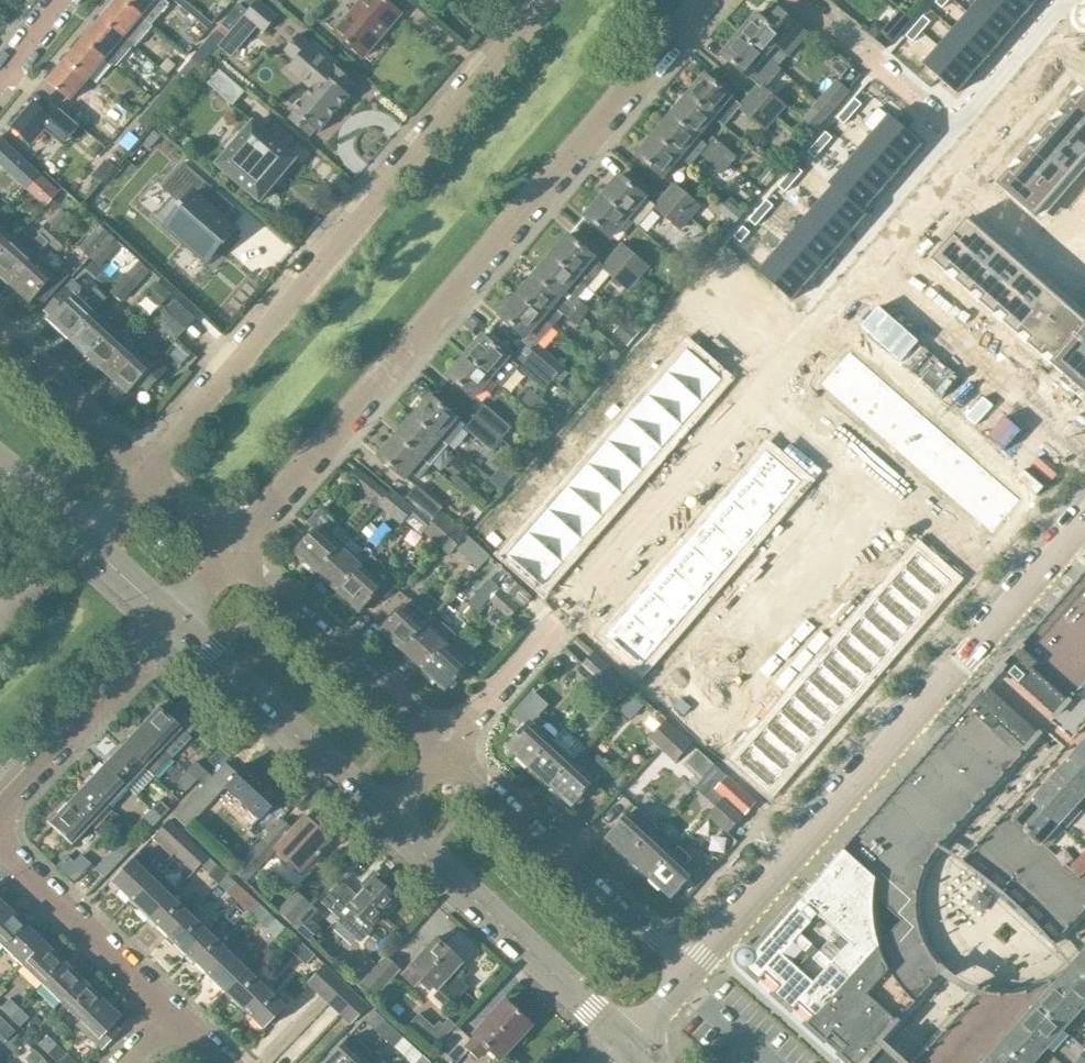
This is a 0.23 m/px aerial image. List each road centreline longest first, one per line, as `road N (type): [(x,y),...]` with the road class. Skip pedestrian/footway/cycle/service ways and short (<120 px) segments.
road 1 (residential): [(443,749),(970,142)]
road 2 (residential): [(235,553),(709,0)]
road 3 (residential): [(143,471),(547,0)]
road 4 (residential): [(693,967),(1084,518)]
road 5 (secondary): [(384,819),(628,1044)]
road 6 (residential): [(693,967),(443,749)]
road 7 (secondary): [(171,621),(384,819)]
road 8 (residential): [(443,749),(235,553)]
road 9 (residential): [(0,806),(171,621)]
road 10 (residential): [(173,1013),(0,844)]
road 11 (residential): [(970,142),(803,0)]
road 12 (residential): [(143,471),(0,339)]
road 13 (residential): [(970,142),(1084,11)]
road 14 (residential): [(235,553),(143,471)]
road 15 (secondary): [(83,538),(171,621)]

